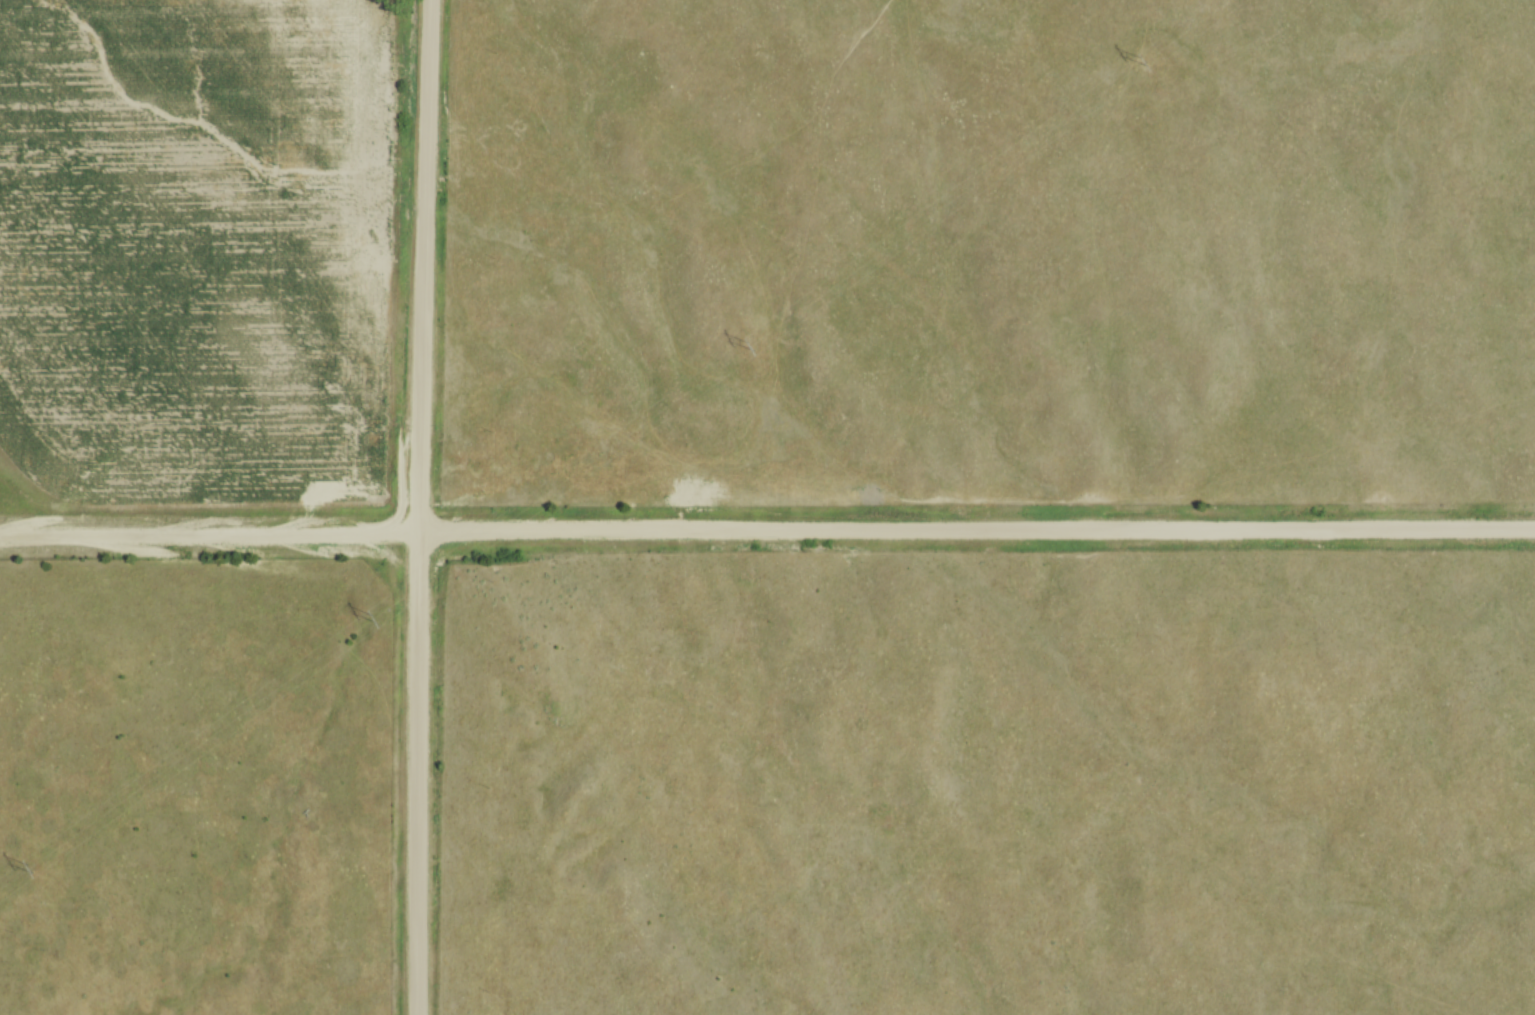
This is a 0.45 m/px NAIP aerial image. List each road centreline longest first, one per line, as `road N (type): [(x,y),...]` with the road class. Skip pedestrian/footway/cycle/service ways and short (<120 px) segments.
road 1 (residential): [(0,539),(1534,531)]
road 2 (tertiary): [(431,0),(418,1014)]

